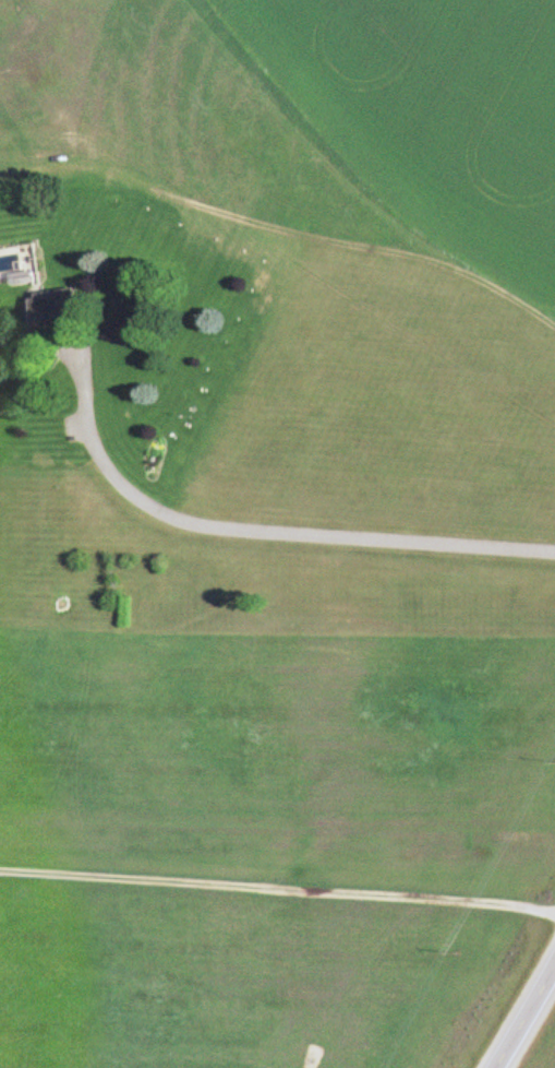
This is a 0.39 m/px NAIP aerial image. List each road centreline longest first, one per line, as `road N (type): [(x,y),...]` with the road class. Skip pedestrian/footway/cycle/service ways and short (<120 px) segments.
road 1 (primary): [(554,965),(493,1067)]

